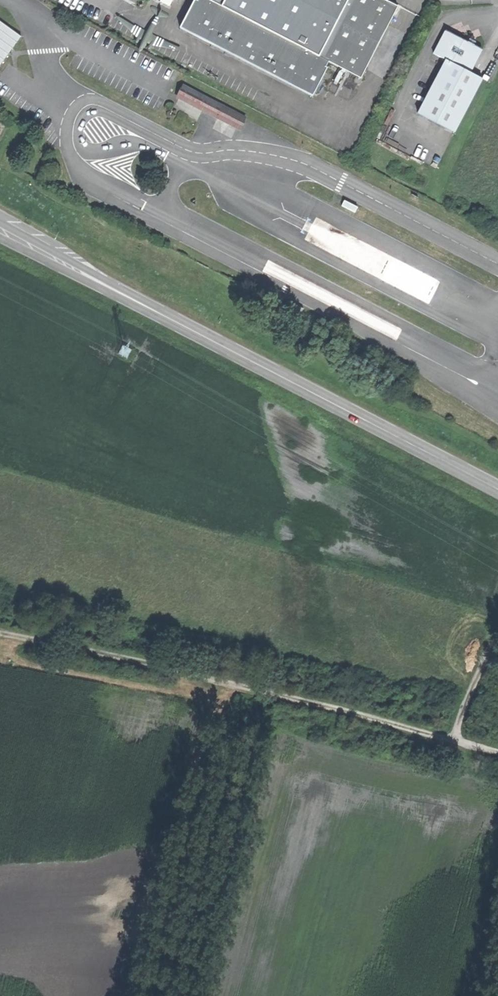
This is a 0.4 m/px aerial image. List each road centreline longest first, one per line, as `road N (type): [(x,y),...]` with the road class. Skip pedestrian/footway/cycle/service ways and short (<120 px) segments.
road 1 (secondary): [(0,230),(497,496)]
road 2 (track): [(497,755),(0,636)]
road 3 (track): [(497,583),(443,742)]

